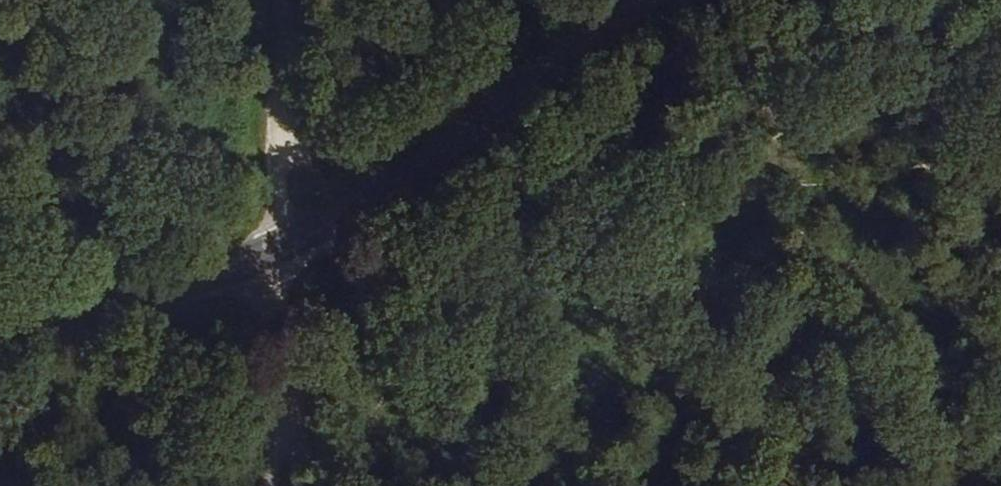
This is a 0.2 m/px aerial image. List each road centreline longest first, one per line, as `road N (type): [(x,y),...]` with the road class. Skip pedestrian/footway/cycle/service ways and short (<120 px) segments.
road 1 (primary): [(0,323),(283,277),(643,0)]
road 2 (track): [(1000,166),(283,282)]
road 3 (track): [(293,0),(283,282)]
road 4 (track): [(281,485),(283,282)]

